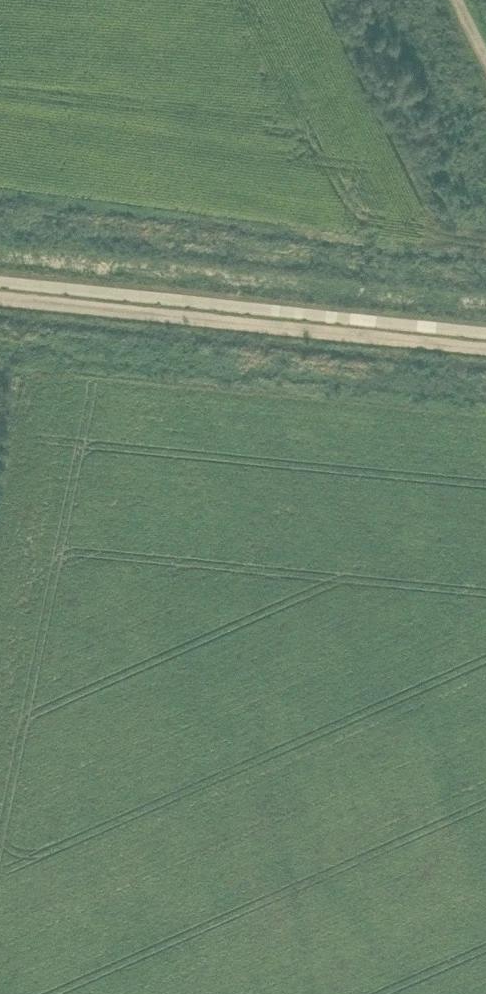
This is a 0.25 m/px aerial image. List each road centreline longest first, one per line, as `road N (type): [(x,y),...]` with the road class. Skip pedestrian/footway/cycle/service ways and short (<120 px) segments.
road 1 (track): [(0,298),(485,348)]

